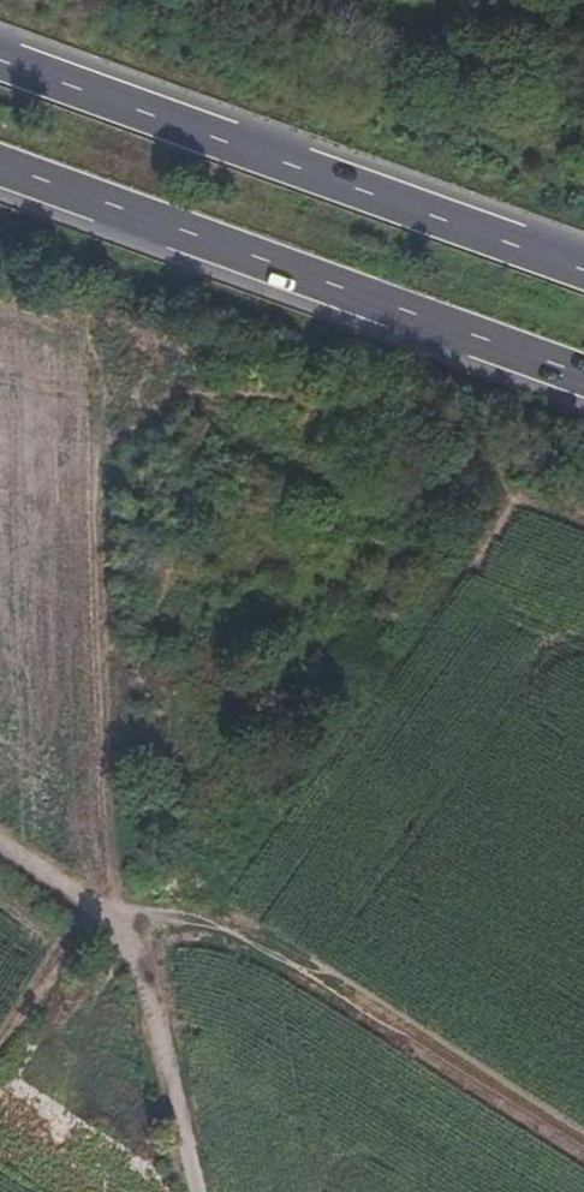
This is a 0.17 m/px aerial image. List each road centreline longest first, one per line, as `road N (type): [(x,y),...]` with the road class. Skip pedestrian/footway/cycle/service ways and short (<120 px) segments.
road 1 (motorway): [(0,161),(583,375)]
road 2 (motorway): [(583,265),(0,58)]
road 3 (track): [(132,919),(101,643),(84,362)]
road 4 (track): [(233,943),(540,504)]
road 5 (track): [(132,919),(233,943),(583,1160)]
road 6 (track): [(200,1191),(132,919)]
road 7 (track): [(0,1053),(103,901)]
road 8 (track): [(0,835),(132,919)]

